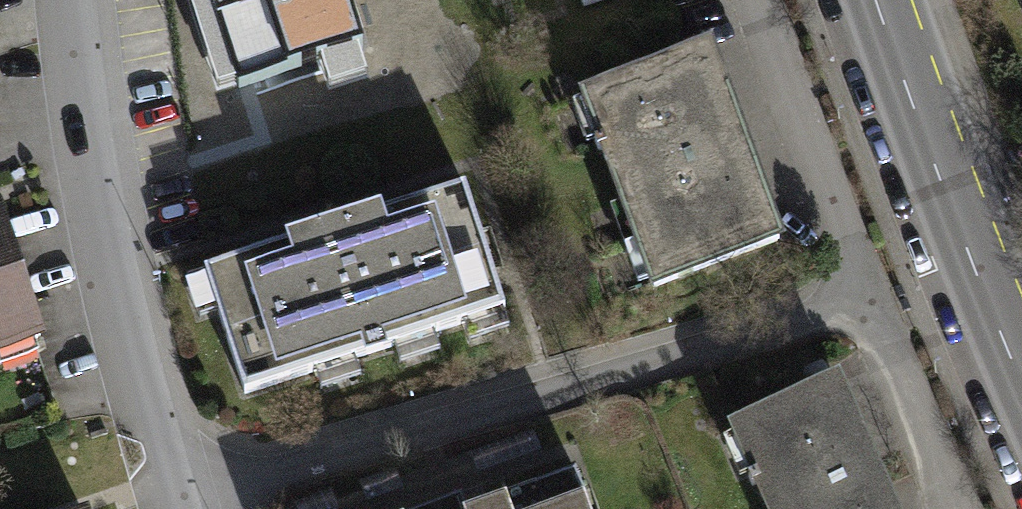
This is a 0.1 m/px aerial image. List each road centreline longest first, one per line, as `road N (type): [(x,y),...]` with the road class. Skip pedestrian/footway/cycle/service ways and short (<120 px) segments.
road 1 (residential): [(192,508),(865,300)]
road 2 (residential): [(172,508),(90,202),(66,0)]
road 3 (secondary): [(1021,384),(873,0)]
road 4 (residential): [(757,0),(865,300)]
road 5 (residential): [(865,300),(952,508)]

